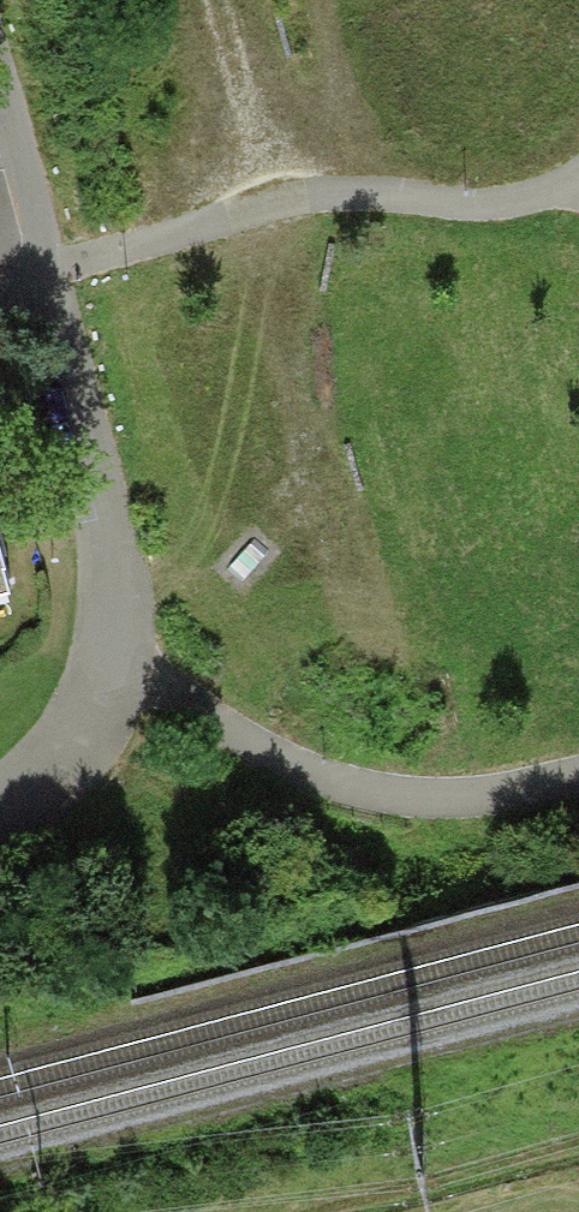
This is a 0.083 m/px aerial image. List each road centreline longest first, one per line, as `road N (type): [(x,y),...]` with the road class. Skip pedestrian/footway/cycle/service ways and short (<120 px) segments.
road 1 (track): [(578,786),(538,797),(422,804),(286,766),(196,698),(127,662)]
road 2 (track): [(96,484),(127,662),(74,756),(0,802)]
road 3 (residential): [(41,244),(96,484)]
road 4 (residential): [(0,88),(41,244)]

